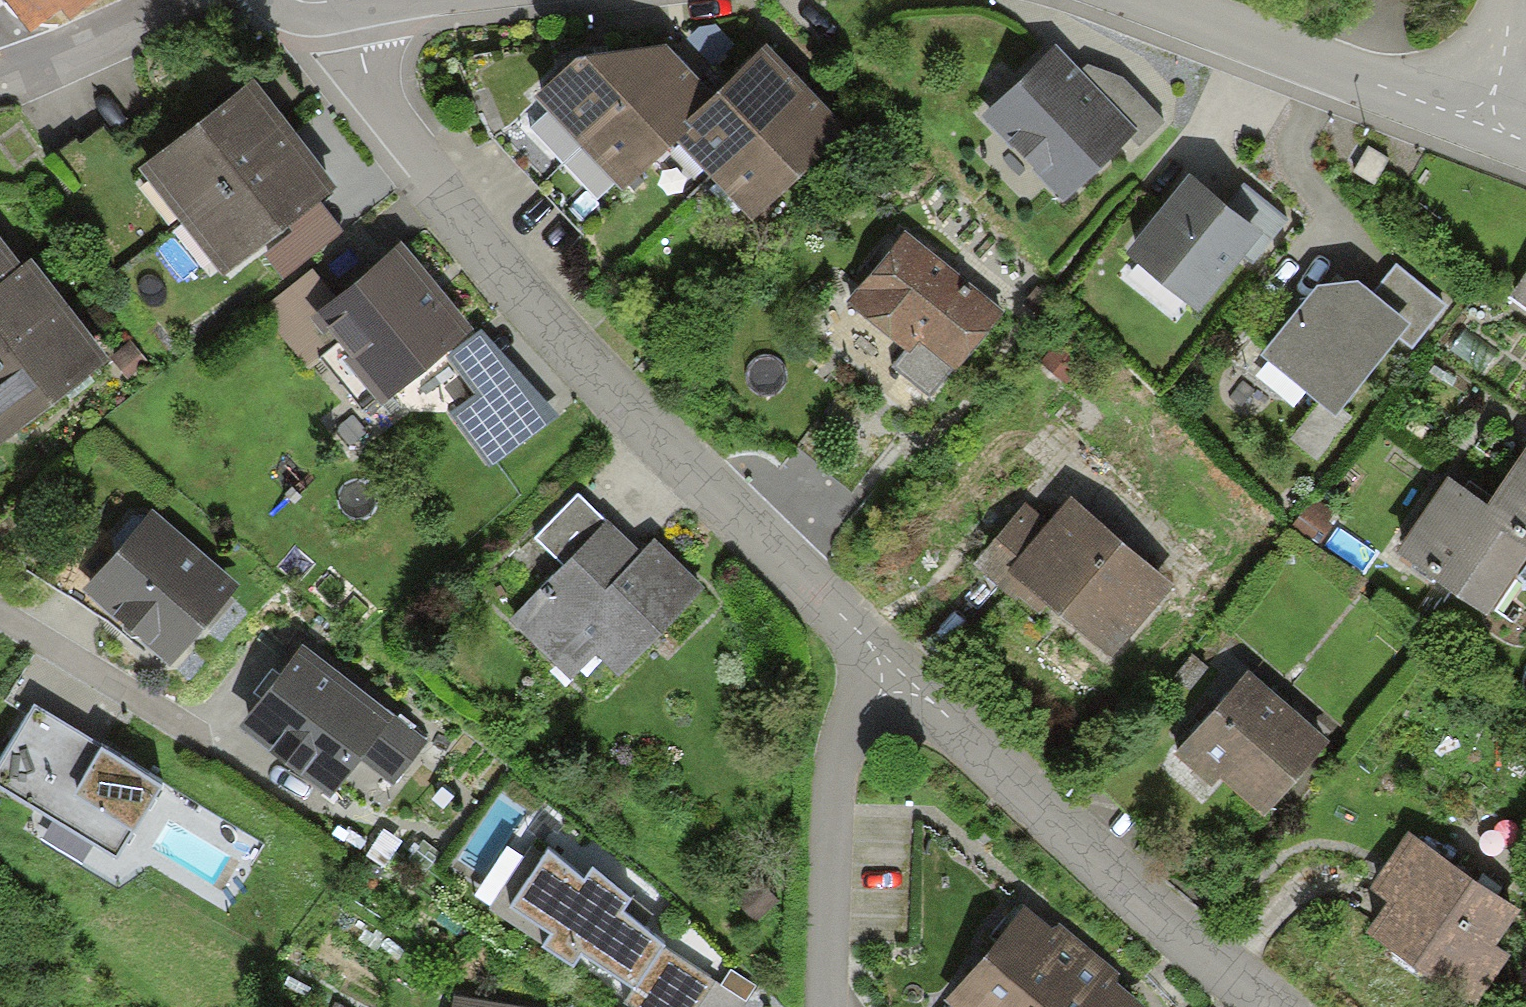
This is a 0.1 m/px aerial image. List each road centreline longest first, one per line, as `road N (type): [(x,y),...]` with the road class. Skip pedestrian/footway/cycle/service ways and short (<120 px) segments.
road 1 (residential): [(354,0),(364,70),(674,476),(845,642),(1268,1006)]
road 2 (residential): [(1478,121),(1139,0)]
road 3 (residential): [(0,615),(225,746)]
road 4 (residential): [(0,112),(105,70),(213,0)]
road 5 (residential): [(1500,0),(1501,46),(1478,121)]

